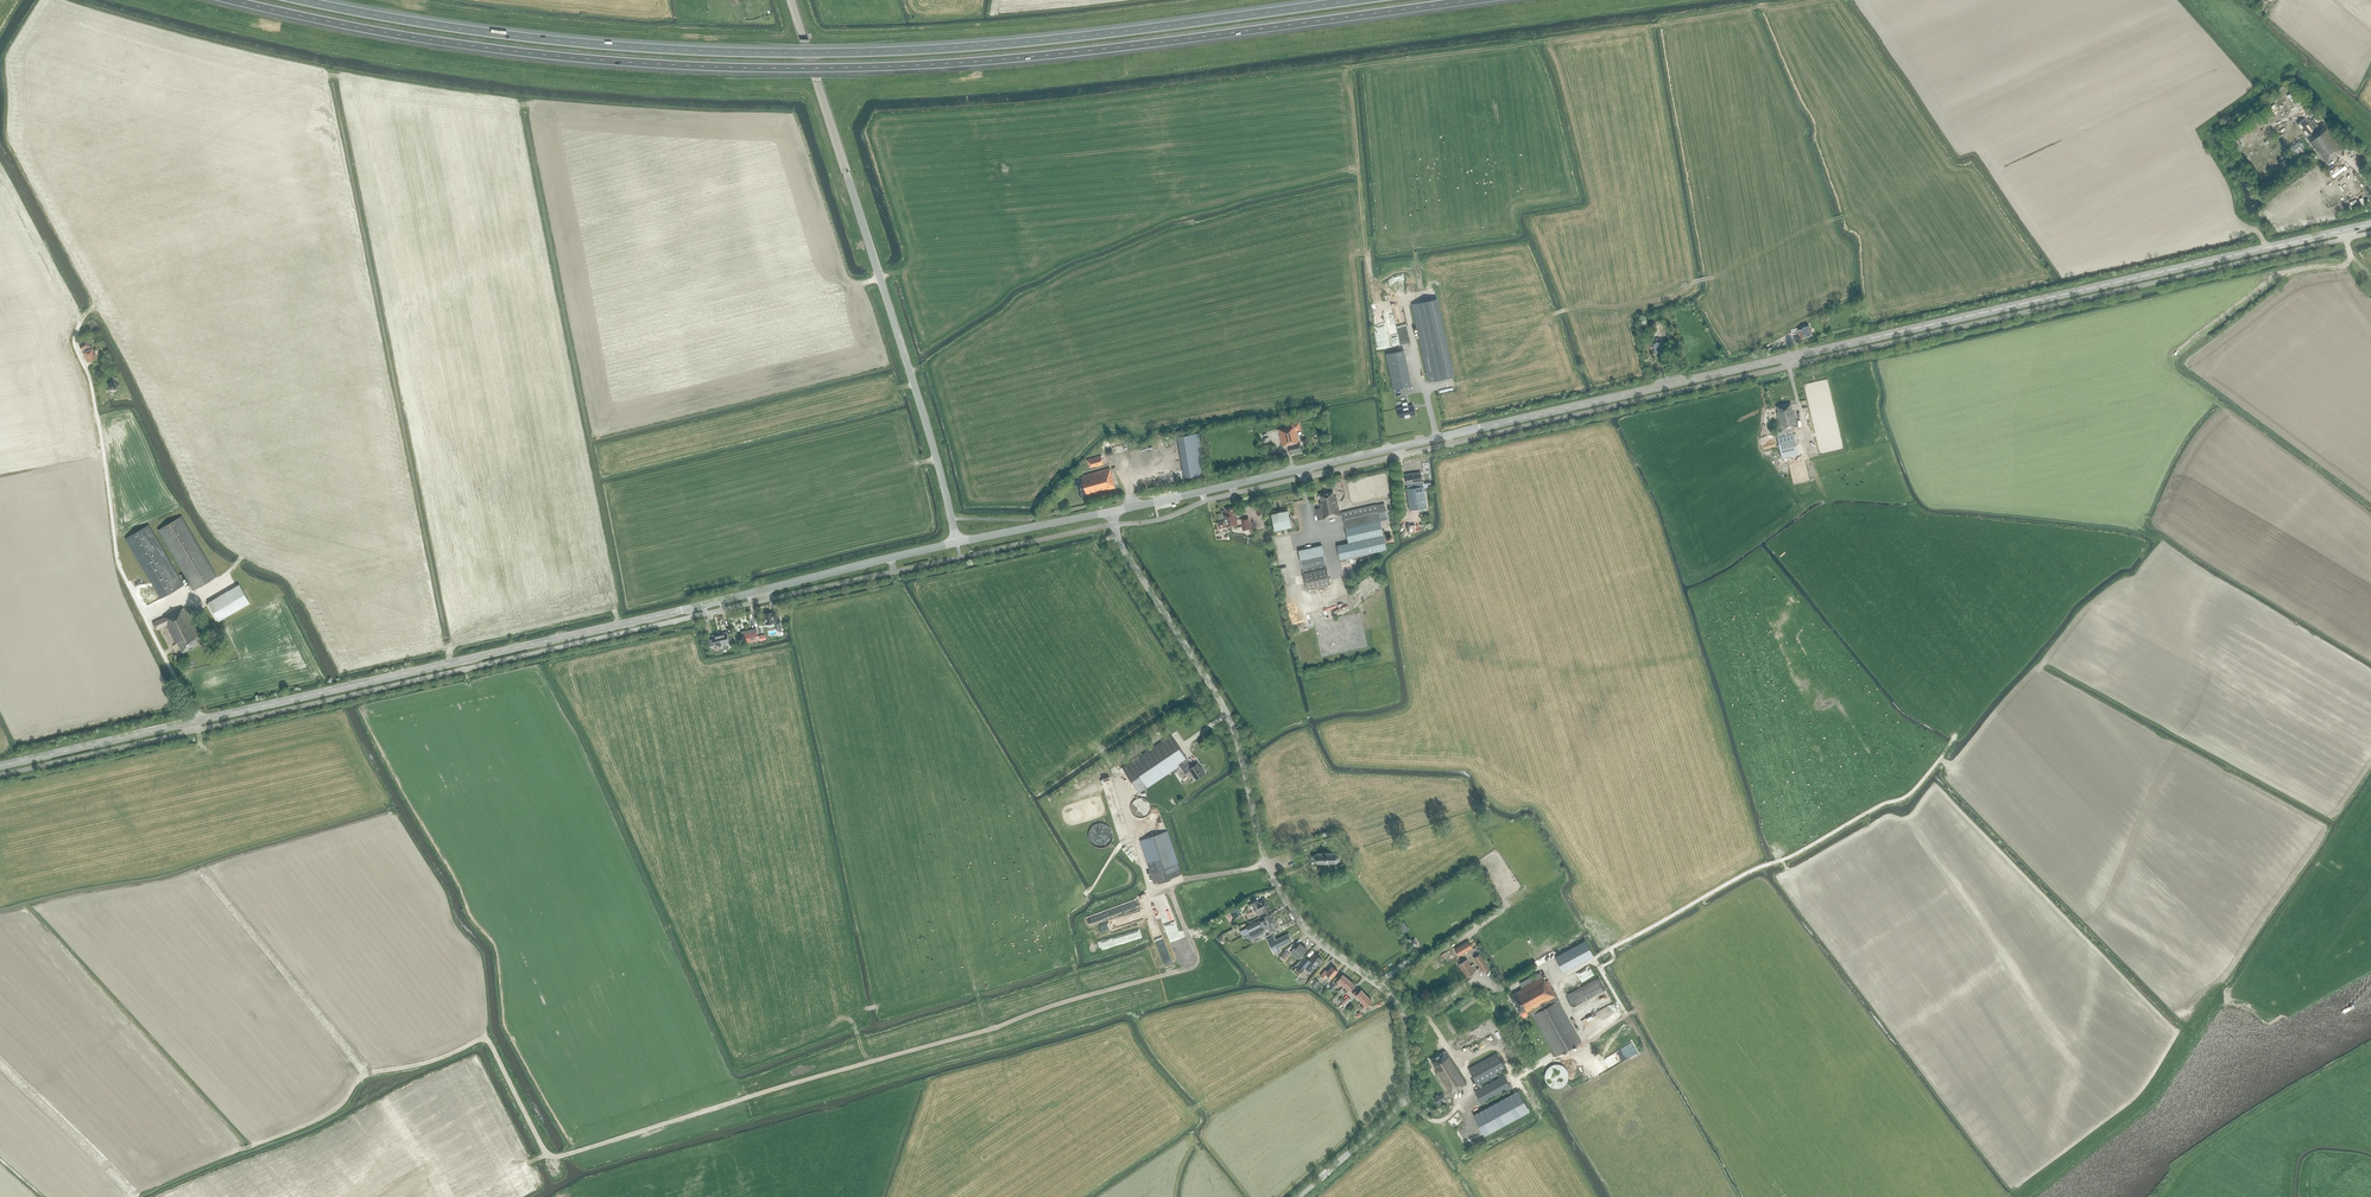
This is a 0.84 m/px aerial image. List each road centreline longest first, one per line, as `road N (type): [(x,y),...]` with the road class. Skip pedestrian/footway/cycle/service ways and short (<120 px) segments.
road 1 (secondary): [(1110,511),(2370,224)]
road 2 (motorway): [(233,0),(548,56),(796,69),(1071,53),(1473,0)]
road 3 (motorway): [(1357,0),(1018,43),(793,53),(550,40),(301,0)]
road 4 (secondary): [(0,766),(957,542)]
road 5 (track): [(1169,884),(1195,952),(1191,968),(571,1154),(522,1161)]
road 6 (unclassified): [(1402,1012),(1387,991),(1313,935),(1274,879),(1230,719),(1118,541),(1110,511)]
road 7 (tertiary): [(957,542),(792,0)]
road 8 (track): [(1555,982),(1747,873),(1905,798),(1943,755)]
road 9 (track): [(549,1156),(484,1039),(369,1075),(334,1111),(241,1150)]
road 10 (track): [(2352,258),(2280,272),(2175,352),(2172,370),(2224,409)]
road 11 (unclassified): [(1299,1196),(1403,1099),(1402,1012)]
road 12 (unclassified): [(1402,1012),(1434,1007),(1472,982),(1499,988),(1545,966)]
road 13 (secondary): [(957,542),(1110,511)]

